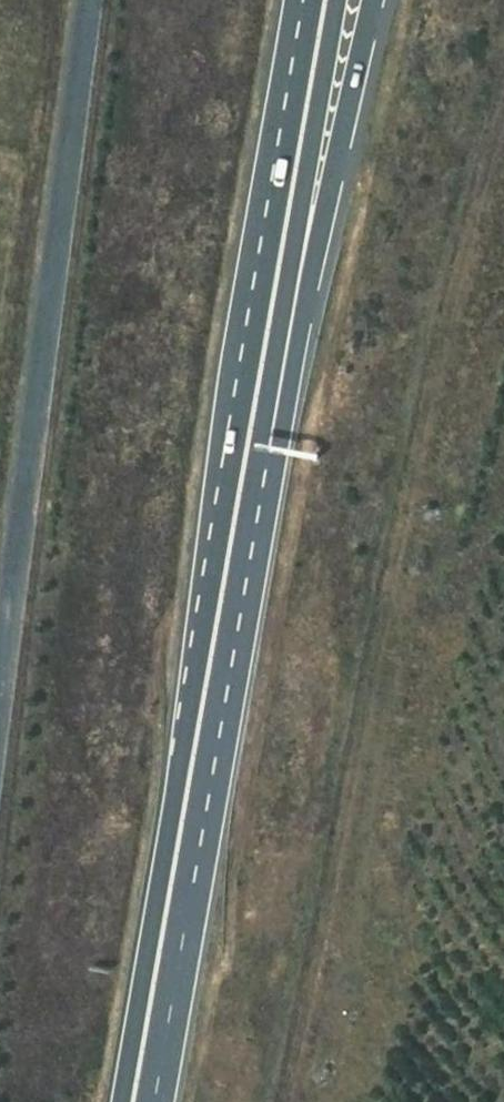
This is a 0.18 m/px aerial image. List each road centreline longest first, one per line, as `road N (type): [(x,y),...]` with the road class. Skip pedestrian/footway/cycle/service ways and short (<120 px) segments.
road 1 (motorway): [(250,443),(136,1101)]
road 2 (unclassified): [(0,655),(86,0)]
road 3 (motorway): [(250,443),(289,400),(387,0)]
road 4 (motorway): [(322,0),(250,443)]

